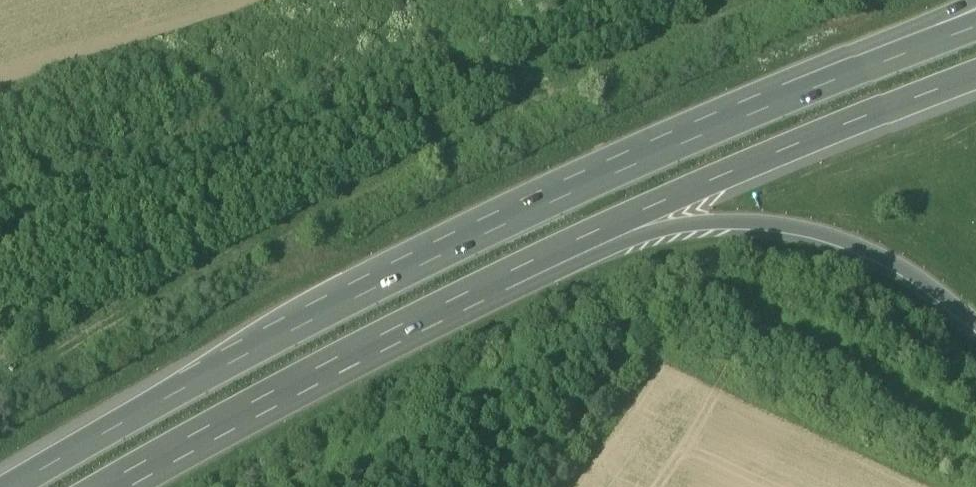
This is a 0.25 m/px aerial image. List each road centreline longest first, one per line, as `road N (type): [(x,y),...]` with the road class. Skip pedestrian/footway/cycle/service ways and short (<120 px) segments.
road 1 (motorway): [(780,90),(395,268),(0,486)]
road 2 (motorway): [(460,289),(792,137),(975,65)]
road 3 (motorway): [(460,289),(574,260),(687,216),(760,215),(872,243),(975,317)]
road 4 (motorway): [(90,486),(460,289)]
road 5 (motorway): [(975,15),(780,90)]
road 6 (motorway): [(949,0),(849,42),(780,90)]

